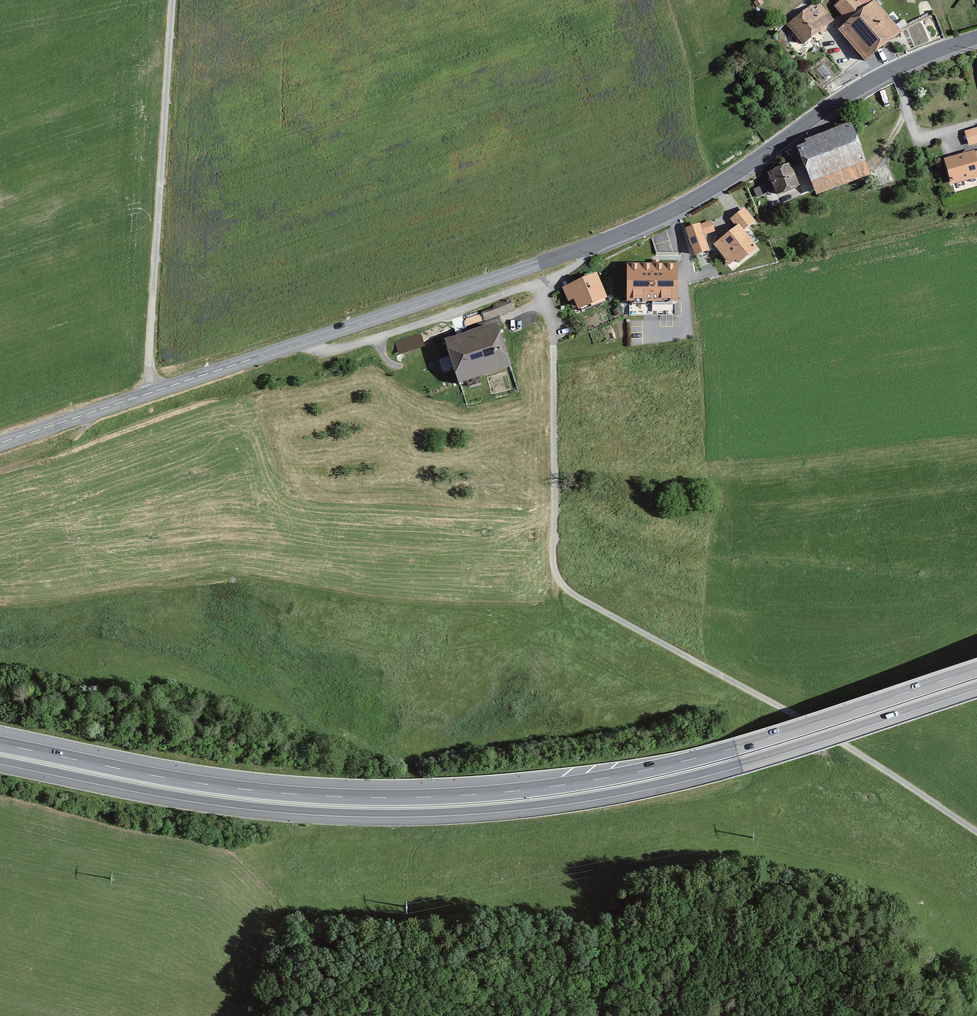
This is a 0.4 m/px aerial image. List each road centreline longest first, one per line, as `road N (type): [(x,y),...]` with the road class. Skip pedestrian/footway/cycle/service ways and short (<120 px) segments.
road 1 (secondary): [(0,443),(621,234),(706,192),(883,75),(976,38)]
road 2 (trunk): [(0,760),(244,805),(469,811),(695,775),(976,685)]
road 3 (trunk): [(976,669),(691,759),(468,795),(245,789),(0,744)]
road 4 (track): [(554,383),(554,564),(568,590),(831,735),(976,832)]
road 5 (track): [(172,0),(147,394)]

